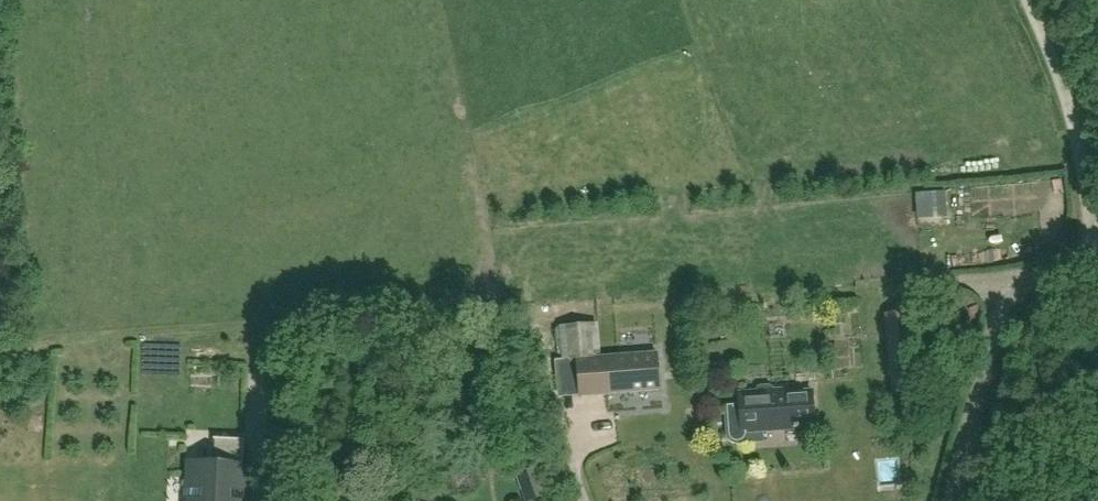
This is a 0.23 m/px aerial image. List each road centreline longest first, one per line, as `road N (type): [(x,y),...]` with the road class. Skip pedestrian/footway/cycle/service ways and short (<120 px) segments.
road 1 (unclassified): [(951,500),(1009,277),(1094,266),(1068,104),(1028,0)]

